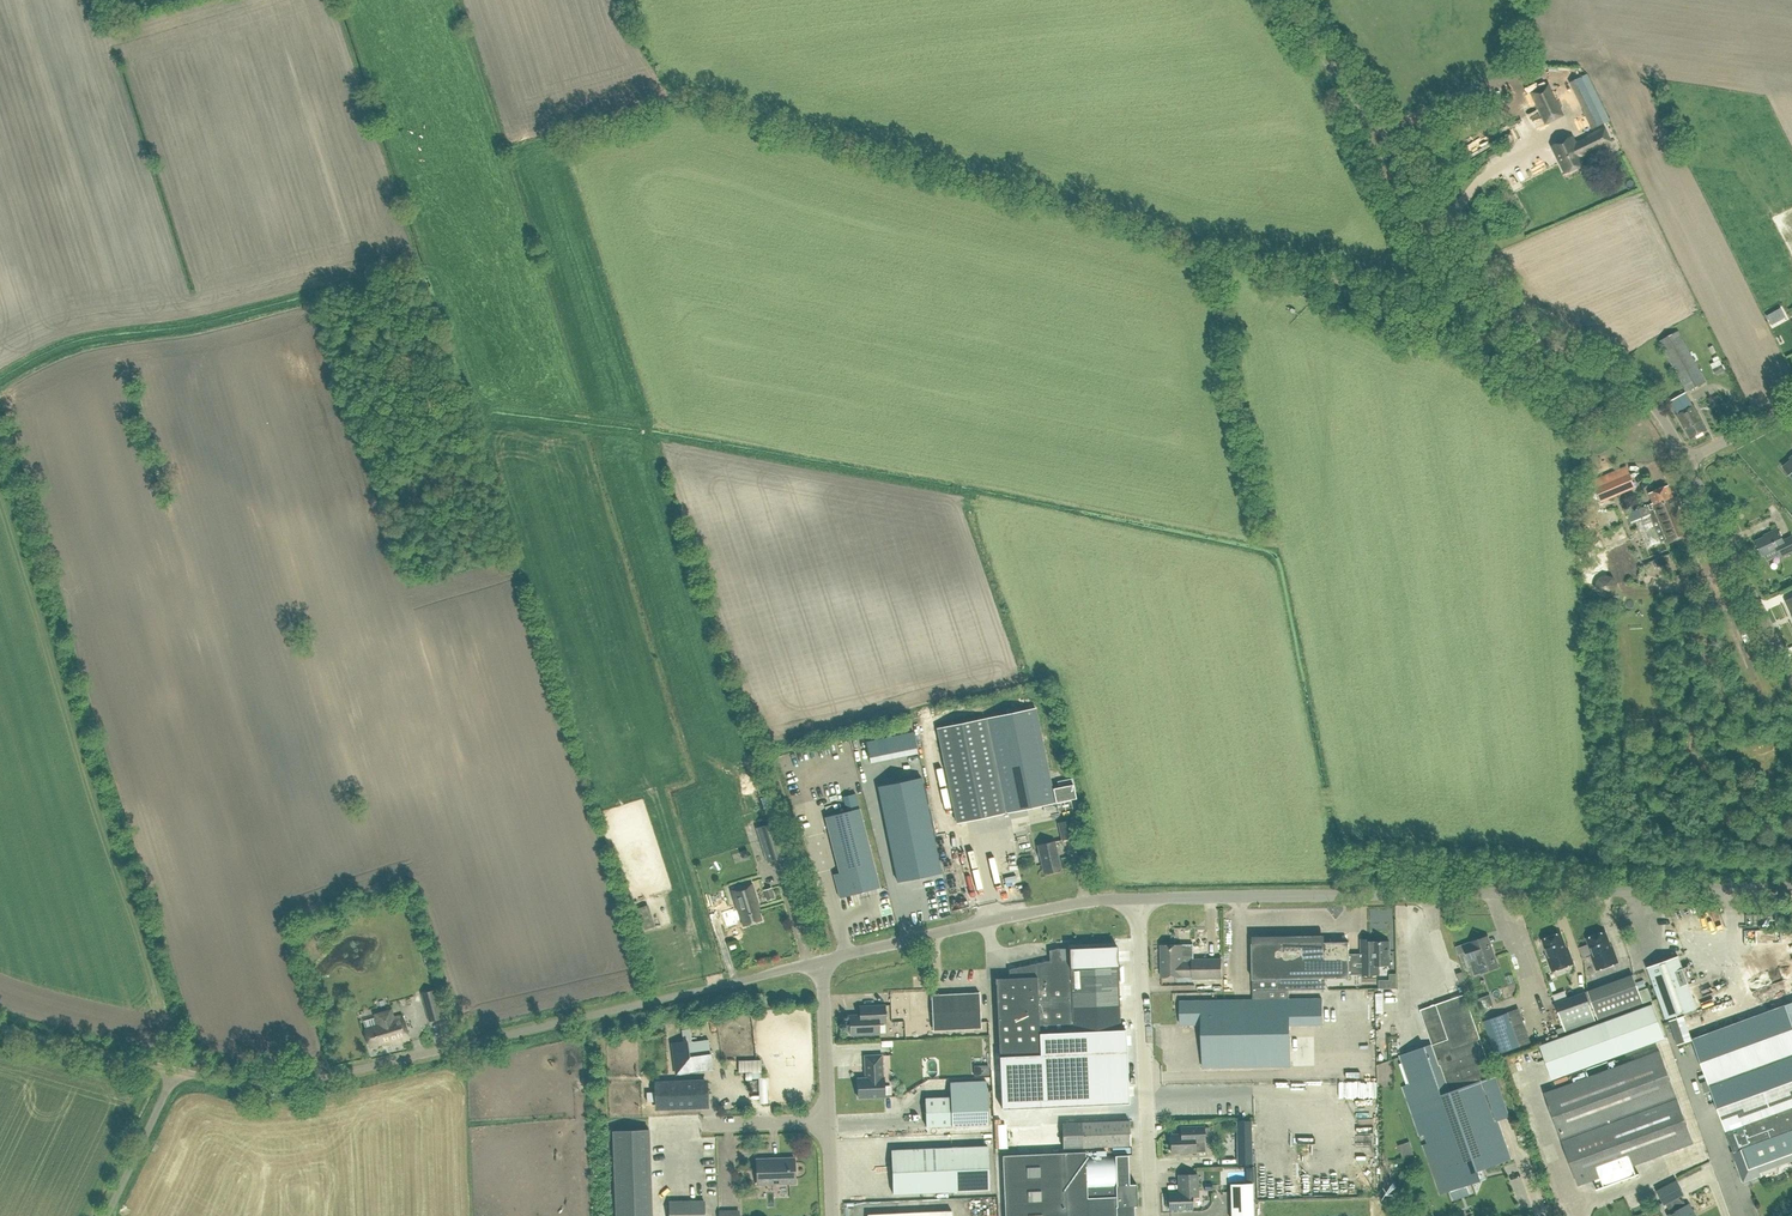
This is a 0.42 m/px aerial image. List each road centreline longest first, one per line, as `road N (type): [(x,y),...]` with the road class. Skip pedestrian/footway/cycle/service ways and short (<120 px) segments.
road 1 (unclassified): [(1137,898),(1791,888)]
road 2 (unclassified): [(1687,461),(1639,391),(1519,317),(1278,0)]
road 3 (unclassified): [(706,989),(298,1083),(244,1084),(176,1071)]
road 4 (unclassified): [(821,960),(1087,900),(1137,898)]
road 5 (unclassified): [(1151,1215),(1137,898)]
road 6 (unclassified): [(1791,677),(1687,461)]
road 7 (unclassified): [(176,1071),(0,1027)]
road 8 (track): [(1734,557),(1704,569),(1755,688)]
road 9 (unclassified): [(829,1120),(821,960)]
road 10 (unclassified): [(106,1215),(176,1071)]
road 11 (unclassified): [(701,1124),(829,1120)]

